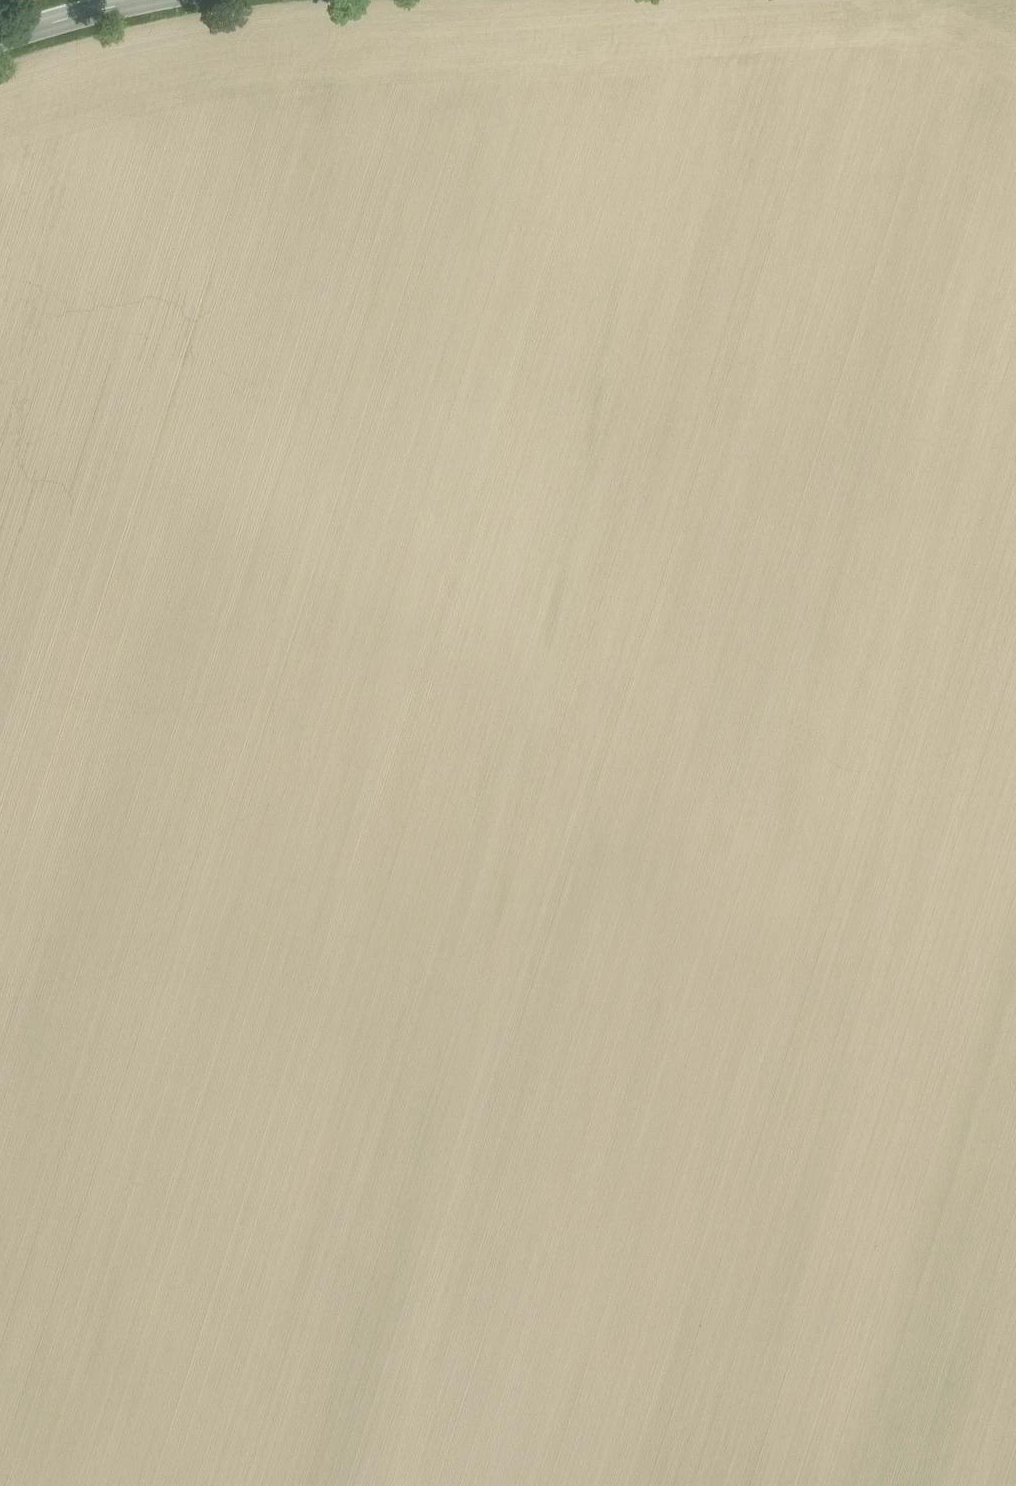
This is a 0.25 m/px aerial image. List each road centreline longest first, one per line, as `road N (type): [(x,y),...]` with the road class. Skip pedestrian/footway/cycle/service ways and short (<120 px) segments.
road 1 (secondary): [(0,37),(143,0)]

